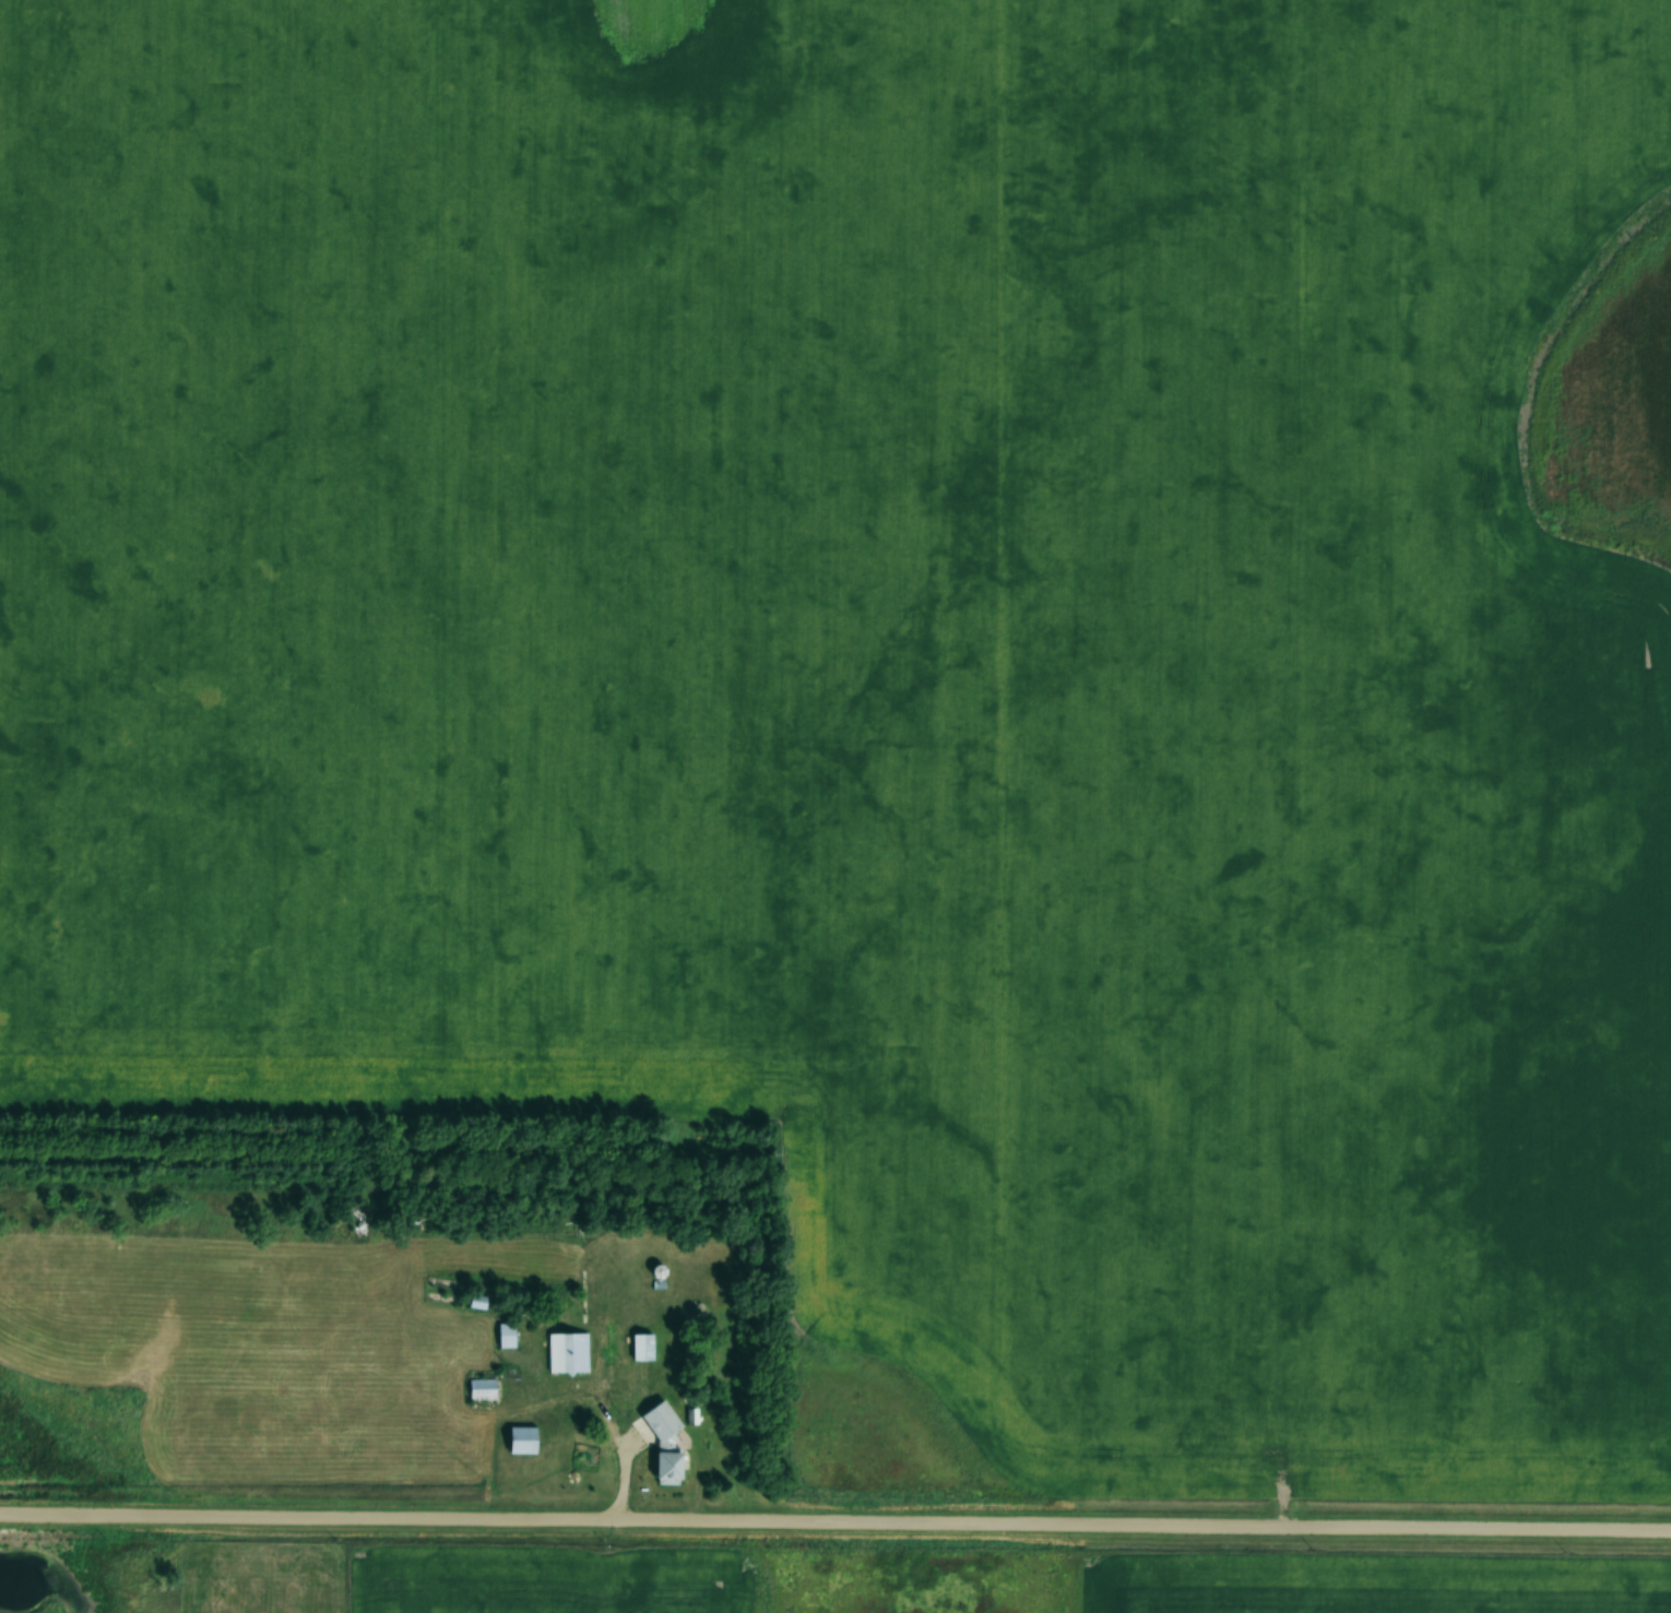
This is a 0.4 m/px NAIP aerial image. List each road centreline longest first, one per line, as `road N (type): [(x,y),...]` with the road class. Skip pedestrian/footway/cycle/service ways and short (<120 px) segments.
road 1 (residential): [(1670,1528),(0,1512)]

